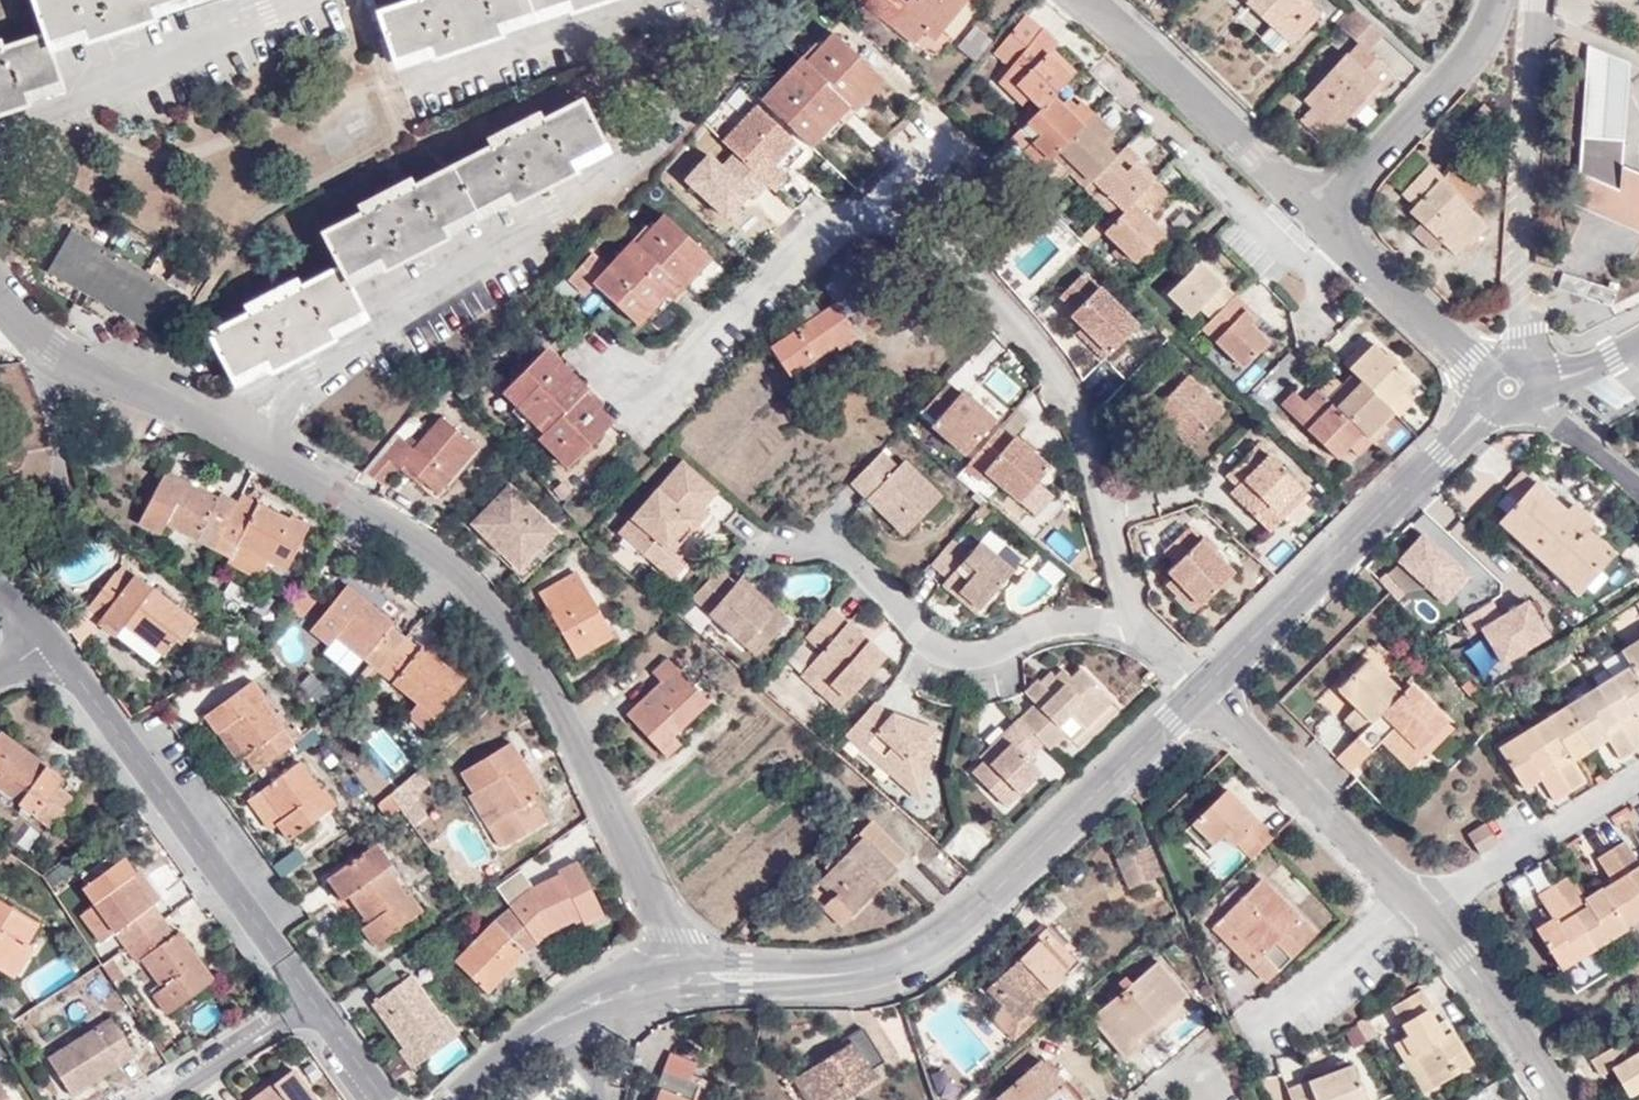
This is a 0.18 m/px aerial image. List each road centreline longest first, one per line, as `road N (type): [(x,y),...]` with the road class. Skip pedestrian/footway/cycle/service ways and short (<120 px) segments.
road 1 (residential): [(671,398),(828,228),(948,210),(968,272),(1047,357),(1102,500),(1130,607),(1152,632)]
road 2 (residential): [(690,973),(556,704),(471,577),(226,438)]
road 3 (residential): [(226,438),(265,397),(491,258),(653,140),(698,0)]
road 4 (tertiary): [(690,973),(811,973),(905,955),(961,920),(1204,690)]
road 5 (residential): [(310,998),(67,670),(37,643)]
road 6 (residential): [(778,541),(845,545),(931,643),(961,663),(1085,622),(1152,632)]
road 7 (tertiary): [(1204,690),(1508,389)]
road 8 (residential): [(1508,389),(1524,348),(1518,311),(1539,0)]
road 9 (residential): [(1350,238),(1305,282),(1082,46)]
road 10 (residential): [(294,0),(89,75),(71,105),(0,140)]
road 11 (residential): [(1318,210),(1080,0)]
road 12 (tertiary): [(1406,898),(1204,690)]
road 13 (residential): [(1318,210),(1458,74),(1492,0)]
road 14 (residential): [(226,438),(79,365),(0,291)]
road 15 (tertiary): [(466,1099),(538,1029),(610,994),(690,973)]
road 16 (residential): [(1420,912),(1638,776)]
road 17 (residential): [(656,0),(423,85)]
road 18 (tertiary): [(1560,1099),(1494,988),(1420,912)]
road 19 (residential): [(1508,389),(1350,238)]
road 20 (residential): [(310,998),(154,1099)]
road 21 (residential): [(1406,898),(1272,1025)]
road 22 (residential): [(1508,389),(1638,489)]
road 23 (tertiary): [(1508,389),(1638,349)]
road 24 (residential): [(387,1099),(310,998)]

